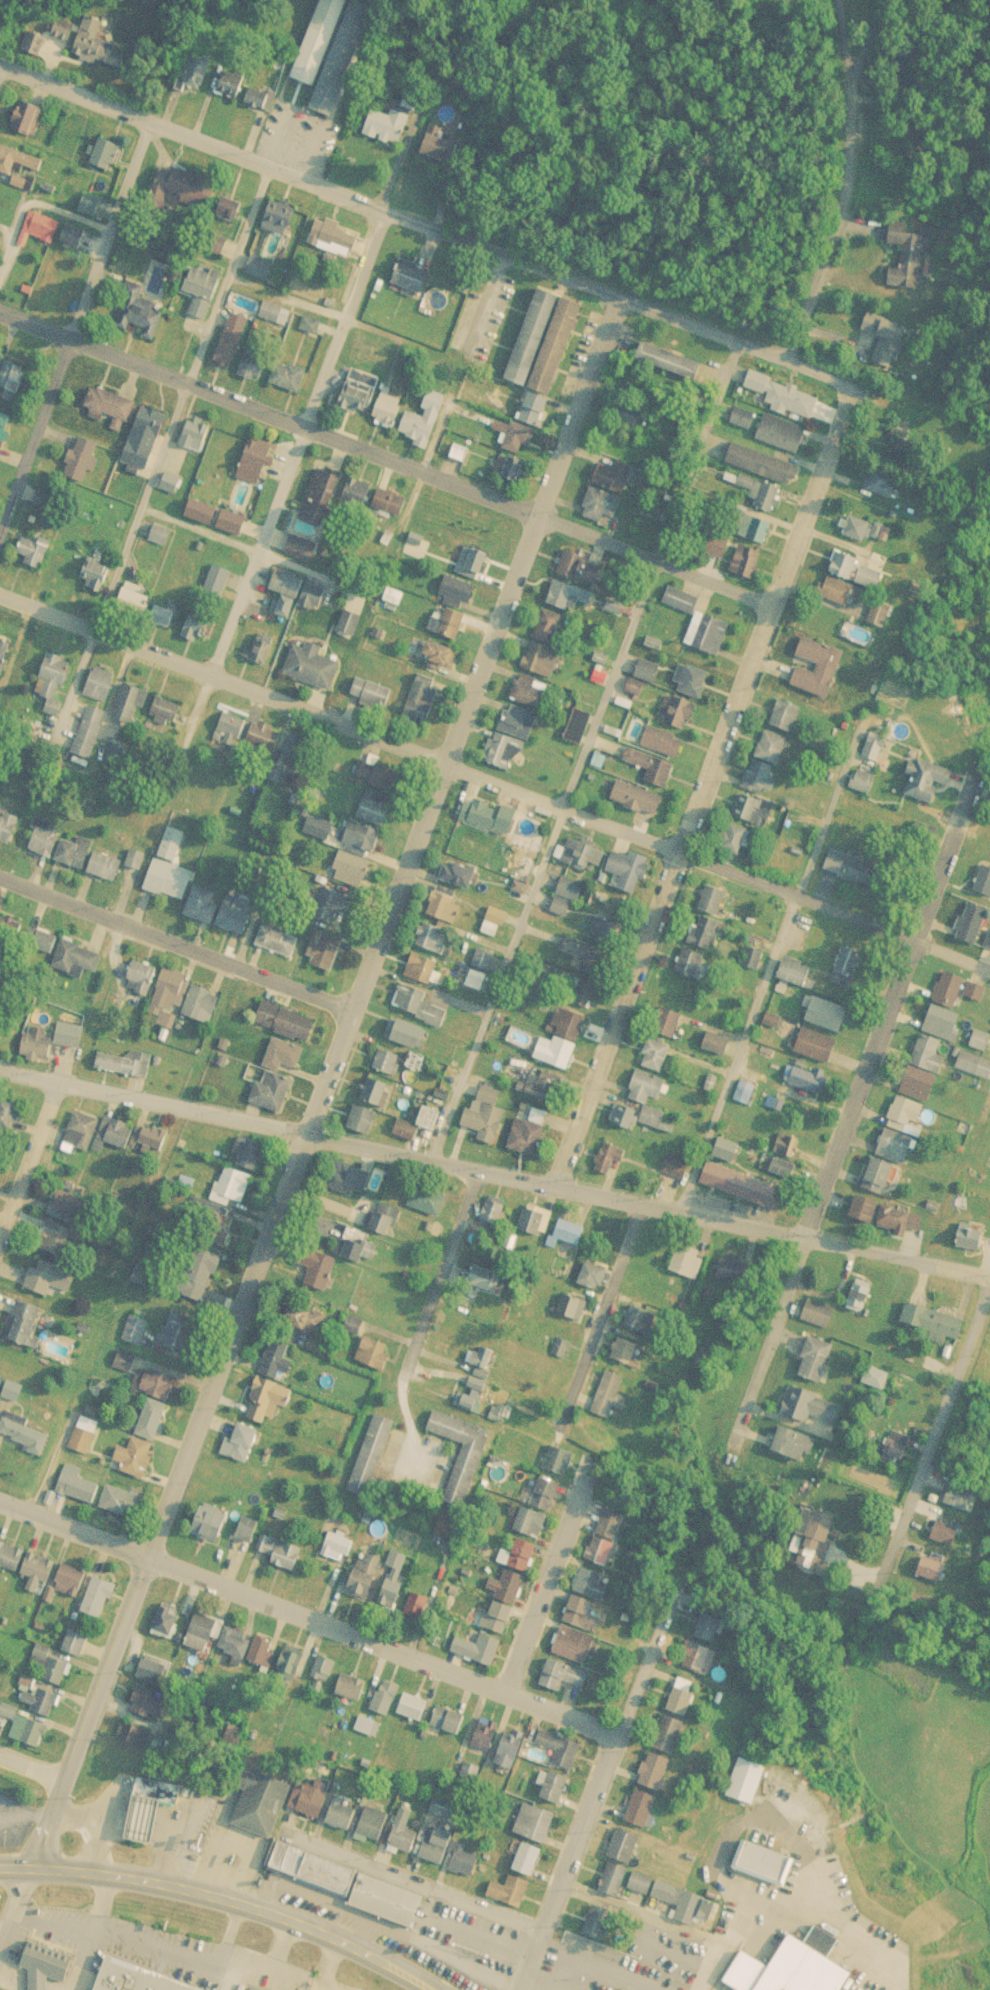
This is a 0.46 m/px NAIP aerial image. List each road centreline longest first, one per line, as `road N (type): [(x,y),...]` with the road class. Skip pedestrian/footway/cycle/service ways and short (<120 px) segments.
road 1 (residential): [(0,1937),(621,294)]
road 2 (residential): [(0,599),(209,682),(446,756),(989,969)]
road 3 (residential): [(0,61),(508,255),(781,348),(905,406)]
road 4 (residential): [(551,1184),(858,385)]
road 5 (residential): [(0,313),(772,610)]
road 6 (residential): [(191,1107),(989,1275)]
road 7 (residential): [(735,1446),(987,776)]
road 8 (residential): [(0,1502),(615,1735)]
road 9 (residential): [(209,682),(387,209)]
road 10 (secondary): [(0,1865),(93,1871),(241,1904),(332,1936),(433,1989)]
road 11 (residential): [(0,531),(149,116)]
road 12 (residential): [(518,1989),(659,1620)]
road 13 (residential): [(0,880),(352,1007)]
road 14 (residential): [(906,0),(938,41),(882,161),(863,65),(897,0)]
road 15 (residential): [(883,1577),(989,1292)]
road 16 (residential): [(420,1434),(407,1374),(478,1166)]
road 17 (residential): [(508,1695),(592,1454)]
road 18 (residential): [(558,1428),(642,1203)]
road 19 (residential): [(781,348),(882,161)]
road 20 (residential): [(0,1068),(191,1107)]
road 21 (residential): [(0,1258),(67,1081)]
road 22 (residential): [(559,1883),(721,1943)]
road 23 (residential): [(111,227),(38,201),(21,208),(0,273)]

